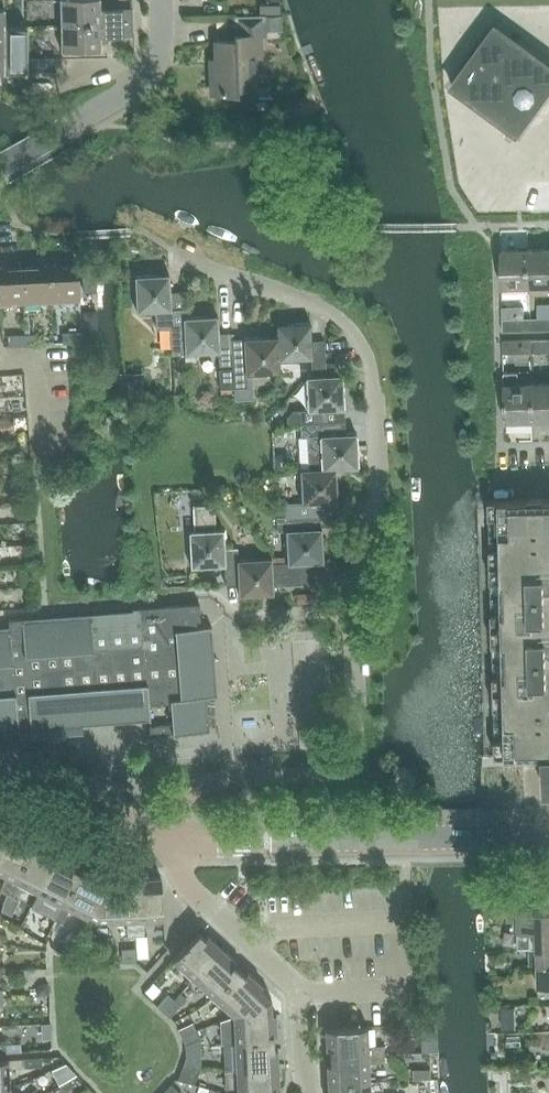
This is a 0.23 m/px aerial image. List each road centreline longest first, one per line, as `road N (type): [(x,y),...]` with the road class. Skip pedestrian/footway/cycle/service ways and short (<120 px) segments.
road 1 (residential): [(181,252),(319,308),(365,344),(376,492),(352,601),(356,751),(349,775),(204,782),(175,811),(173,839)]
road 2 (tertiary): [(548,832),(173,839)]
road 3 (residential): [(173,839),(201,899),(299,995),(310,1092)]
road 4 (residential): [(0,169),(143,77),(156,62),(161,0)]
road 5 (tertiary): [(0,772),(173,839)]

